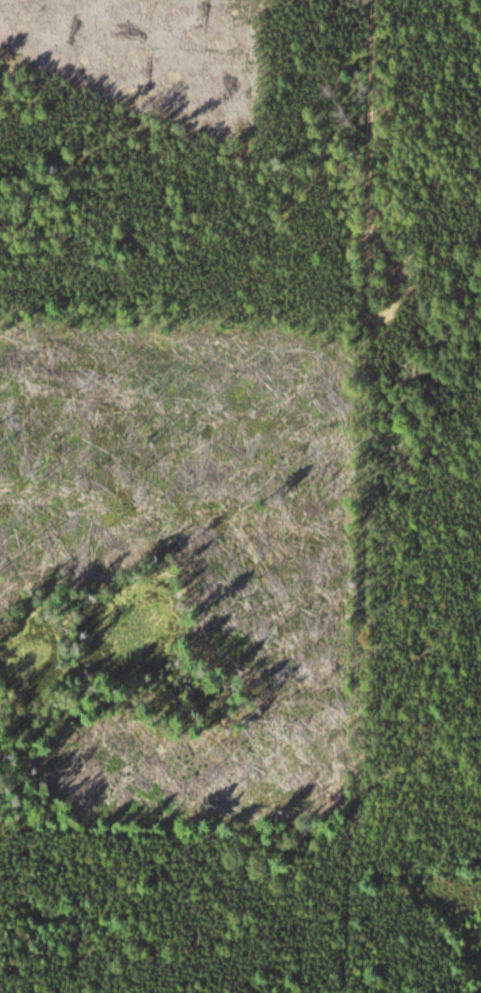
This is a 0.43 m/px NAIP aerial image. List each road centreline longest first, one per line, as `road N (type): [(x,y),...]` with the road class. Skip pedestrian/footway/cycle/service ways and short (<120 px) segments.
road 1 (track): [(363,222),(359,328),(397,300),(387,253),(363,222)]
road 2 (track): [(371,0),(363,222)]

